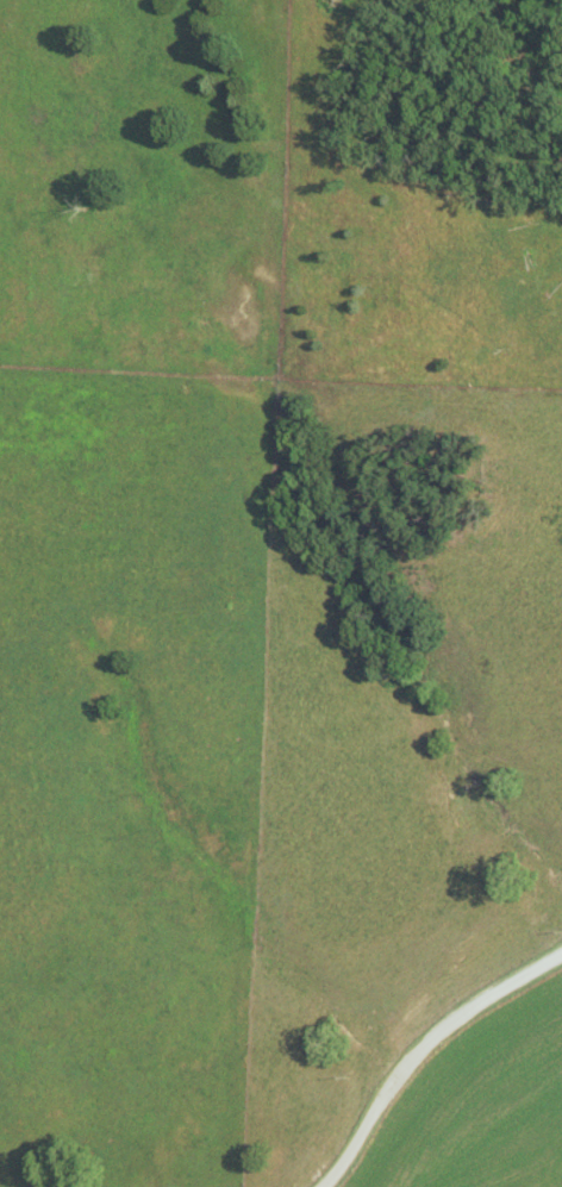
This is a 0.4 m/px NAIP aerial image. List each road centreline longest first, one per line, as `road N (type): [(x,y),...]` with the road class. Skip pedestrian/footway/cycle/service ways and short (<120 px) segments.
road 1 (residential): [(324,1186),(413,1055),(561,954)]

